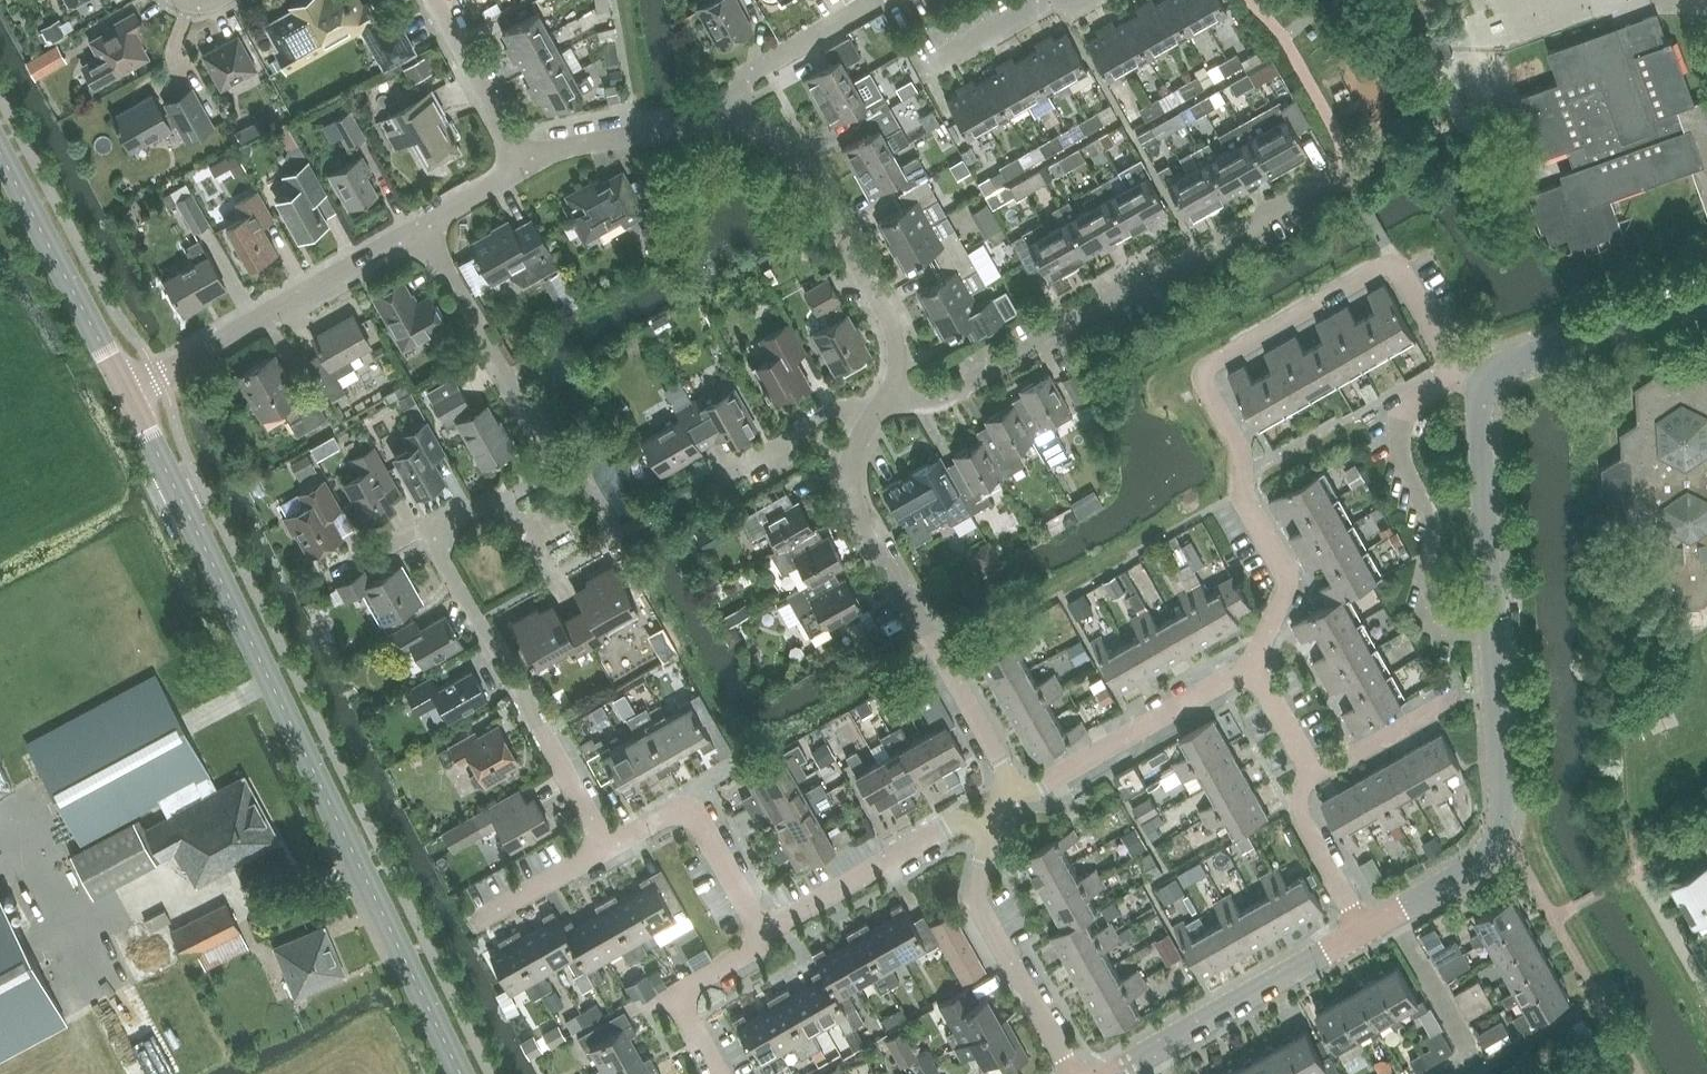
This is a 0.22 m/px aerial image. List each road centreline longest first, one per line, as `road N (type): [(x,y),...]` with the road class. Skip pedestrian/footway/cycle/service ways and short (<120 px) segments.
road 1 (residential): [(609,847),(422,527),(553,458),(418,230)]
road 2 (tertiary): [(463,1073),(130,395)]
road 3 (residential): [(1462,366),(1394,262),(1199,371),(1241,446),(1245,500),(1286,575),(1251,666)]
road 4 (residential): [(872,418),(917,407),(1346,161)]
road 5 (residential): [(999,801),(1002,765),(852,496),(850,473),(872,418)]
road 6 (unclassified): [(1363,929),(1494,849),(1505,834),(1496,616)]
road 7 (residential): [(872,418),(893,355),(886,308),(791,143),(771,125),(733,116)]
road 8 (residential): [(1496,616),(1445,611),(1425,594),(1426,530),(1397,456),(1408,404),(1462,366)]
road 9 (residential): [(130,395),(418,230)]
road 10 (residential): [(1077,1073),(979,900),(999,801)]
road 11 (unclassified): [(1107,1073),(1363,929)]
road 12 (residential): [(999,801),(1033,794),(1251,666)]
road 13 (tertiary): [(130,395),(0,156)]
road 14 (residential): [(767,935),(999,801)]
road 15 (unclassified): [(1496,616),(1485,403),(1492,378)]
road 16 (residential): [(609,847),(673,812),(690,812),(767,935)]
road 17 (unclassified): [(1492,378),(1706,292)]
road 18 (residential): [(664,511),(816,430),(872,418)]
road 19 (residential): [(520,165),(555,150),(733,116)]
road 20 (residential): [(717,1073),(675,996),(767,935)]
road 21 (residential): [(733,116),(756,65),(874,0)]
road 22 (residential): [(520,165),(432,0)]
road 23 (residential): [(1363,929),(1302,814),(1312,775)]
road 24 (residential): [(1312,775),(1453,698)]
road 25 (residential): [(478,920),(609,847)]
road 26 (residential): [(1312,775),(1251,666)]
road 27 (residential): [(418,230),(520,165)]

